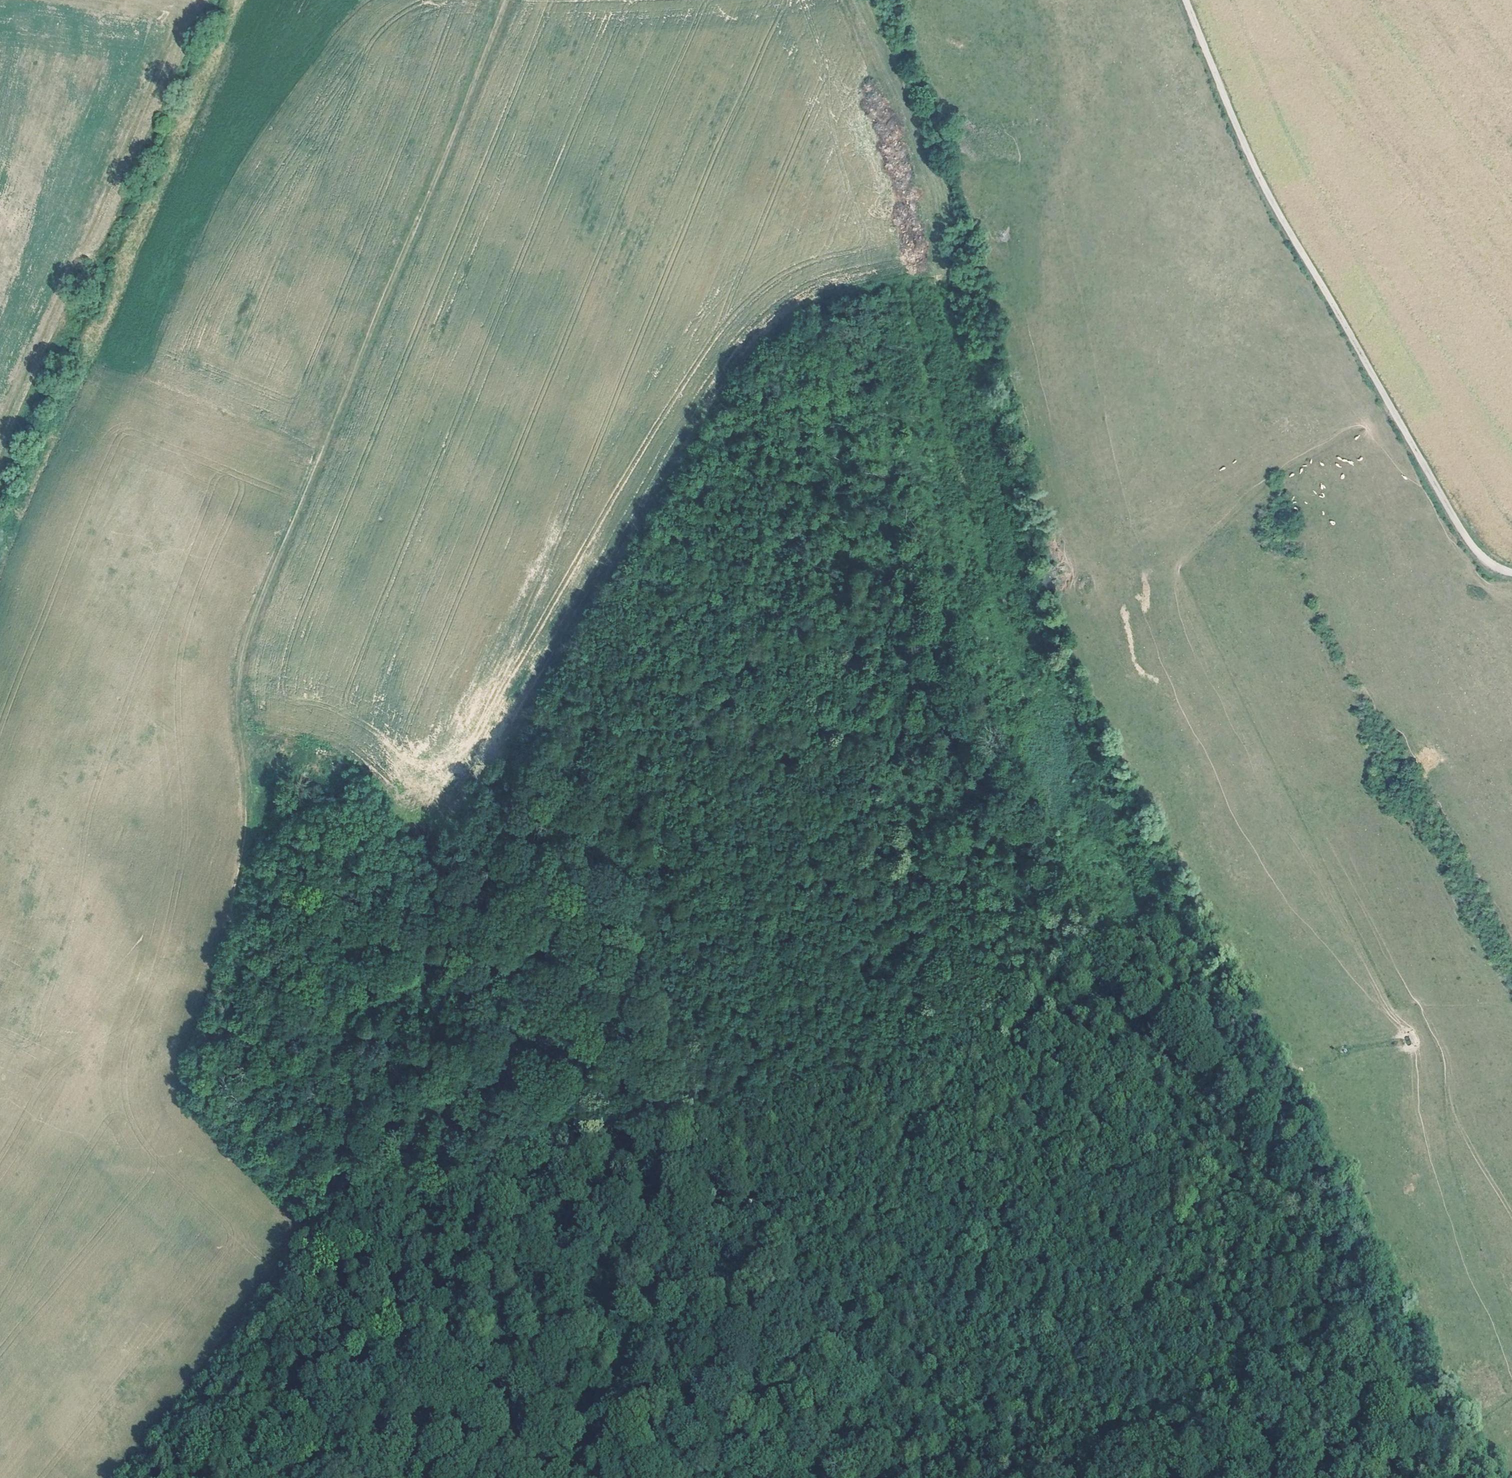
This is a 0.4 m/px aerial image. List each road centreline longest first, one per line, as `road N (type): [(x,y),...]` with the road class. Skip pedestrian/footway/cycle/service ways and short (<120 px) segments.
road 1 (track): [(502,0),(252,620),(238,683),(249,839),(232,916)]
road 2 (track): [(1511,572),(1465,537),(1266,190),(1186,0)]

